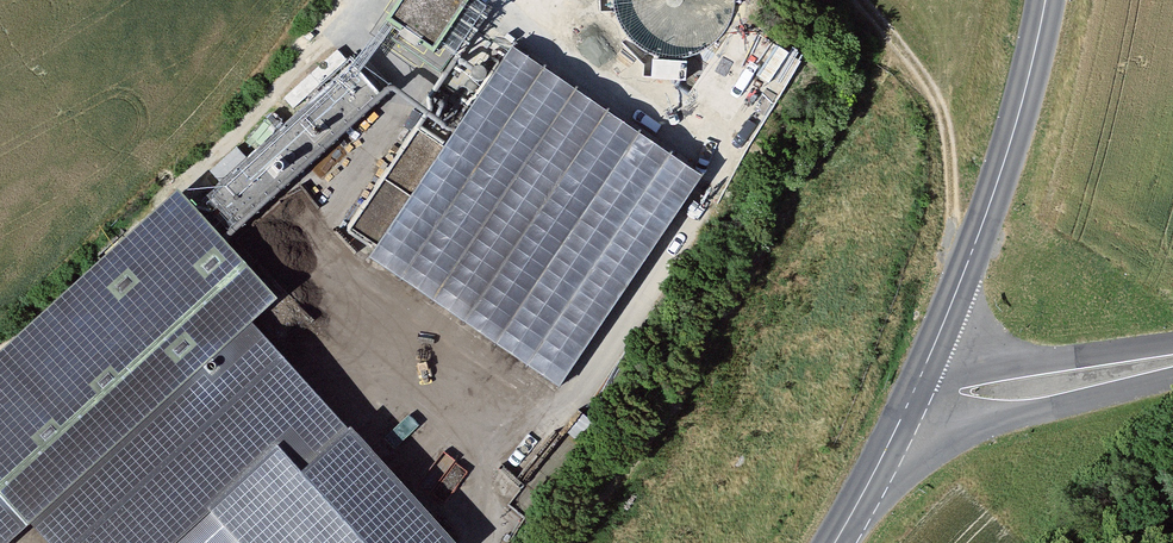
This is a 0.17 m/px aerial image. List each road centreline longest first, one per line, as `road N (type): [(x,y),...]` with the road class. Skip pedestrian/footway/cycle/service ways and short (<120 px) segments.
road 1 (secondary): [(912,398),(1021,119),(1048,0)]
road 2 (tertiary): [(912,398),(1172,358)]
road 3 (secondary): [(835,542),(912,398)]

